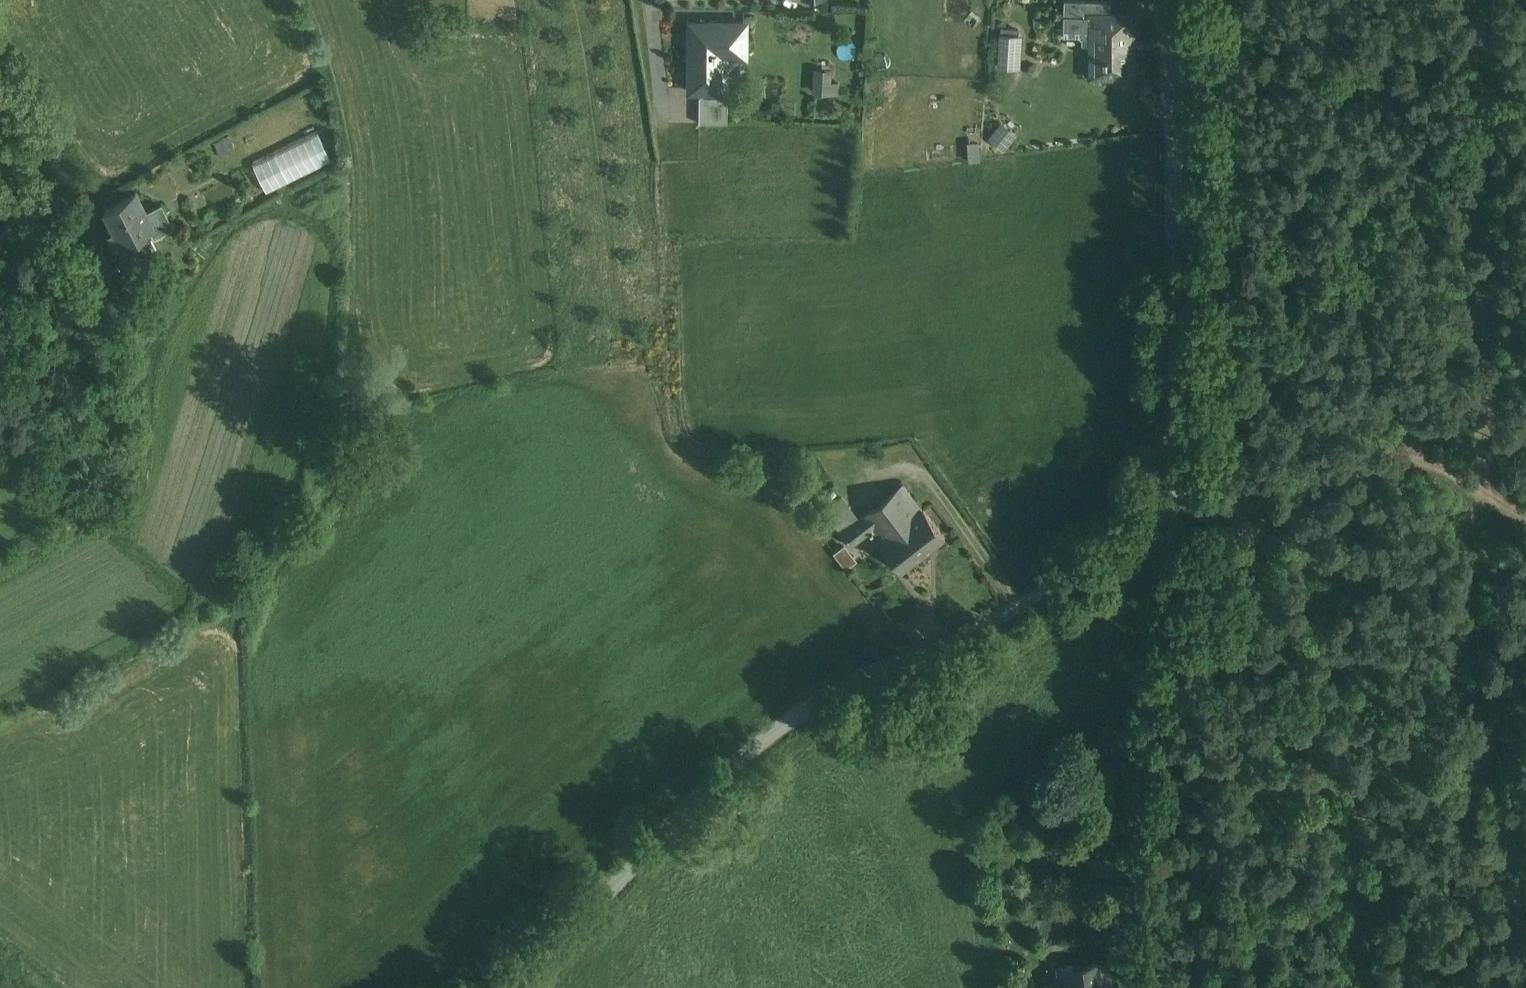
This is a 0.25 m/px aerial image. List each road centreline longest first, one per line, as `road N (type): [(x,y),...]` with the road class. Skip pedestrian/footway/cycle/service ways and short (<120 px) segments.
road 1 (residential): [(1174,504),(1002,620),(840,689),(778,733),(693,802),(518,987)]
road 2 (residential): [(1183,0),(1174,504)]
road 3 (unclassified): [(1142,987),(1142,827),(1174,504)]

